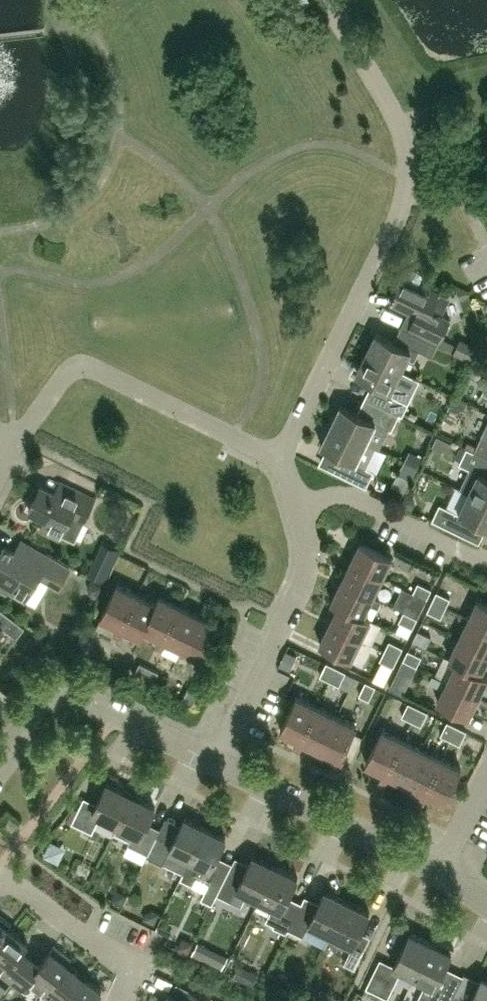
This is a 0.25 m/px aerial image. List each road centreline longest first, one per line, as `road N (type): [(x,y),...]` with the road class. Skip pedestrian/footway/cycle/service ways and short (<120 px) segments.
road 1 (residential): [(283,461),(411,176),(410,146),(327,0)]
road 2 (residential): [(283,461),(80,367),(59,383),(17,444)]
road 3 (residential): [(218,762),(303,587),(305,513)]
road 4 (residential): [(218,762),(70,695),(36,707),(0,753)]
road 5 (residential): [(441,873),(218,762)]
road 6 (residential): [(486,561),(362,498),(328,496),(305,513)]
road 7 (residential): [(116,1000),(128,978),(124,965),(0,876)]

